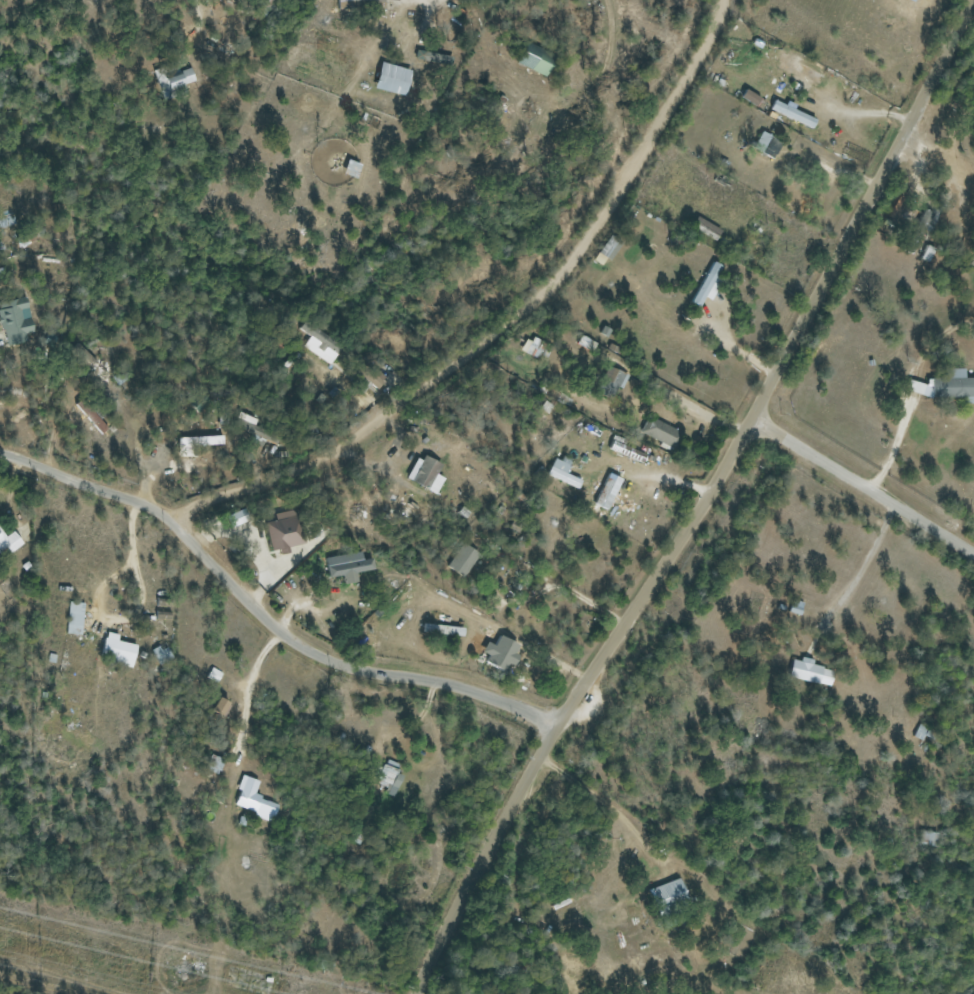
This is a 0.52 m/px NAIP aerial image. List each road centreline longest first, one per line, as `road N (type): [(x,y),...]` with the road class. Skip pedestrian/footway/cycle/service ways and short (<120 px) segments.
road 1 (tertiary): [(420,993),(514,798),(711,490),(973,6)]
road 2 (residential): [(175,527),(192,513),(322,463),(527,309),(612,212),(654,127),(700,63),(722,0)]
road 3 (residential): [(554,732),(450,683),(359,670),(305,652),(152,508),(0,457)]
road 4 (residential): [(749,421),(973,555)]
road 5 (residential): [(650,300),(700,382),(730,456)]

